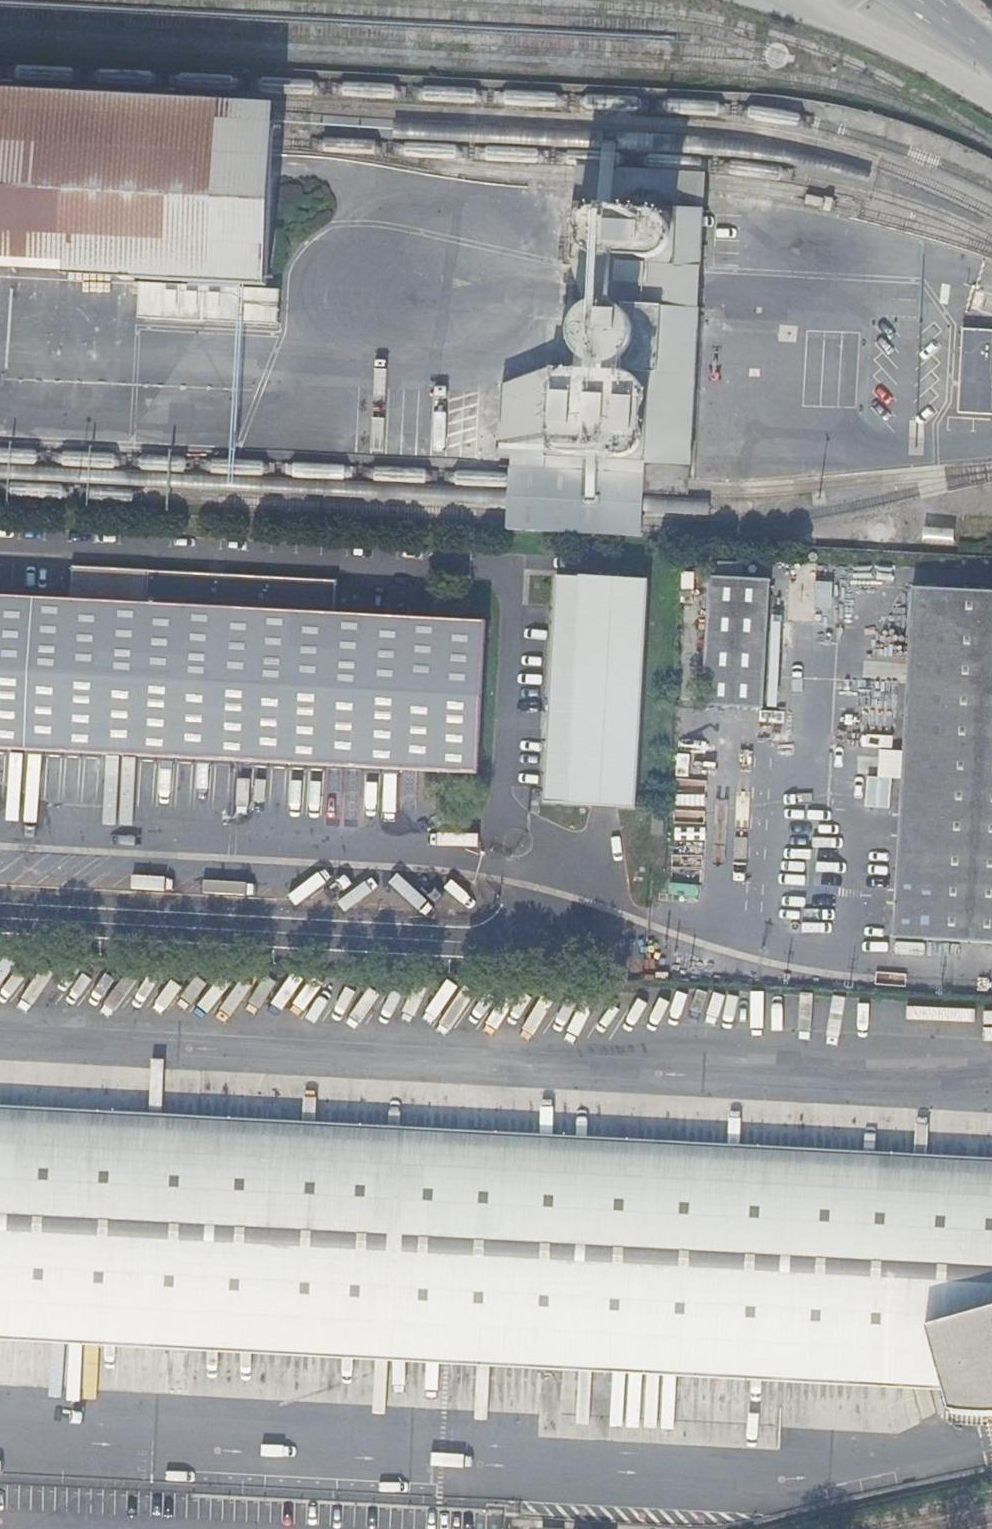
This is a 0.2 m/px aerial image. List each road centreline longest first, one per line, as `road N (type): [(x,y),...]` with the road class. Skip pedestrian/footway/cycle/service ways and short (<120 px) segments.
road 1 (unclassified): [(608,951),(0,921)]

